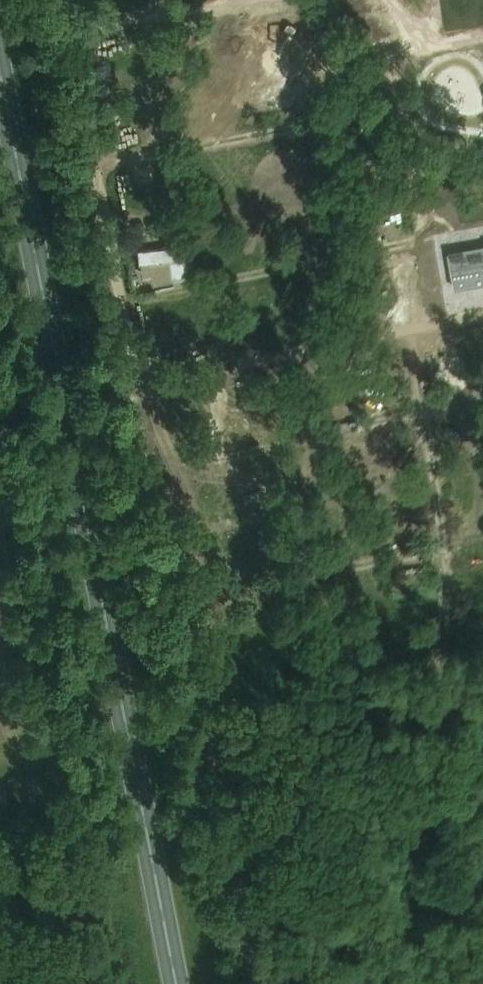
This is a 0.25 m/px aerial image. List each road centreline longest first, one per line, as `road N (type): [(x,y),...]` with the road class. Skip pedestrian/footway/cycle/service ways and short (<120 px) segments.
road 1 (trunk): [(177,983),(0,98)]

